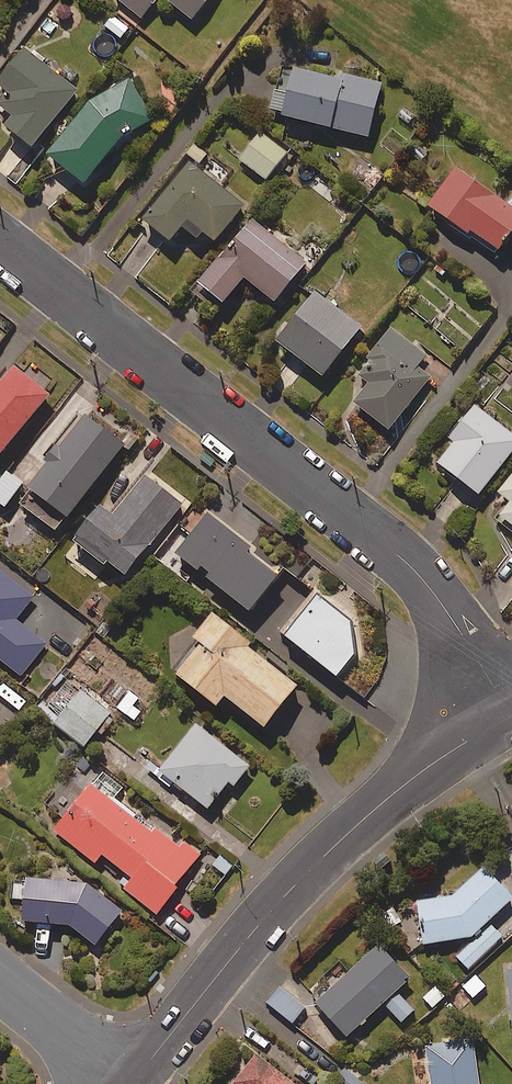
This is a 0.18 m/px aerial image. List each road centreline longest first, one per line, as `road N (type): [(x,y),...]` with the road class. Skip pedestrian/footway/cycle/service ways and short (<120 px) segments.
road 1 (tertiary): [(0,242),(392,550),(439,601),(510,717)]
road 2 (secondary): [(130,1083),(332,848),(391,797),(510,717)]
road 3 (residential): [(0,980),(126,1083)]

